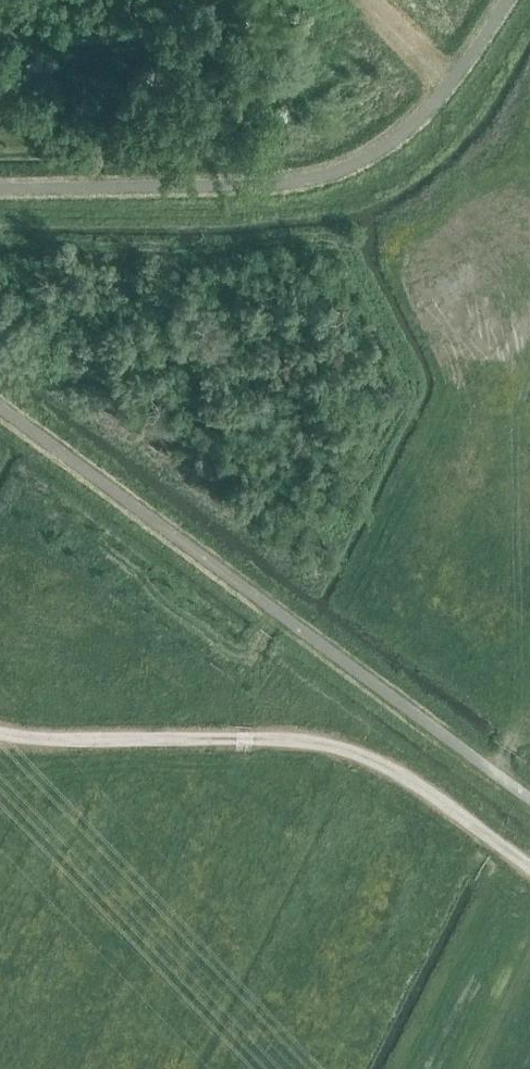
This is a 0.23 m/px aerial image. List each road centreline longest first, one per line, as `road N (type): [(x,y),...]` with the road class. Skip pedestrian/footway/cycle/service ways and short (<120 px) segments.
road 1 (track): [(529,865),(431,792),(340,746),(0,733)]

